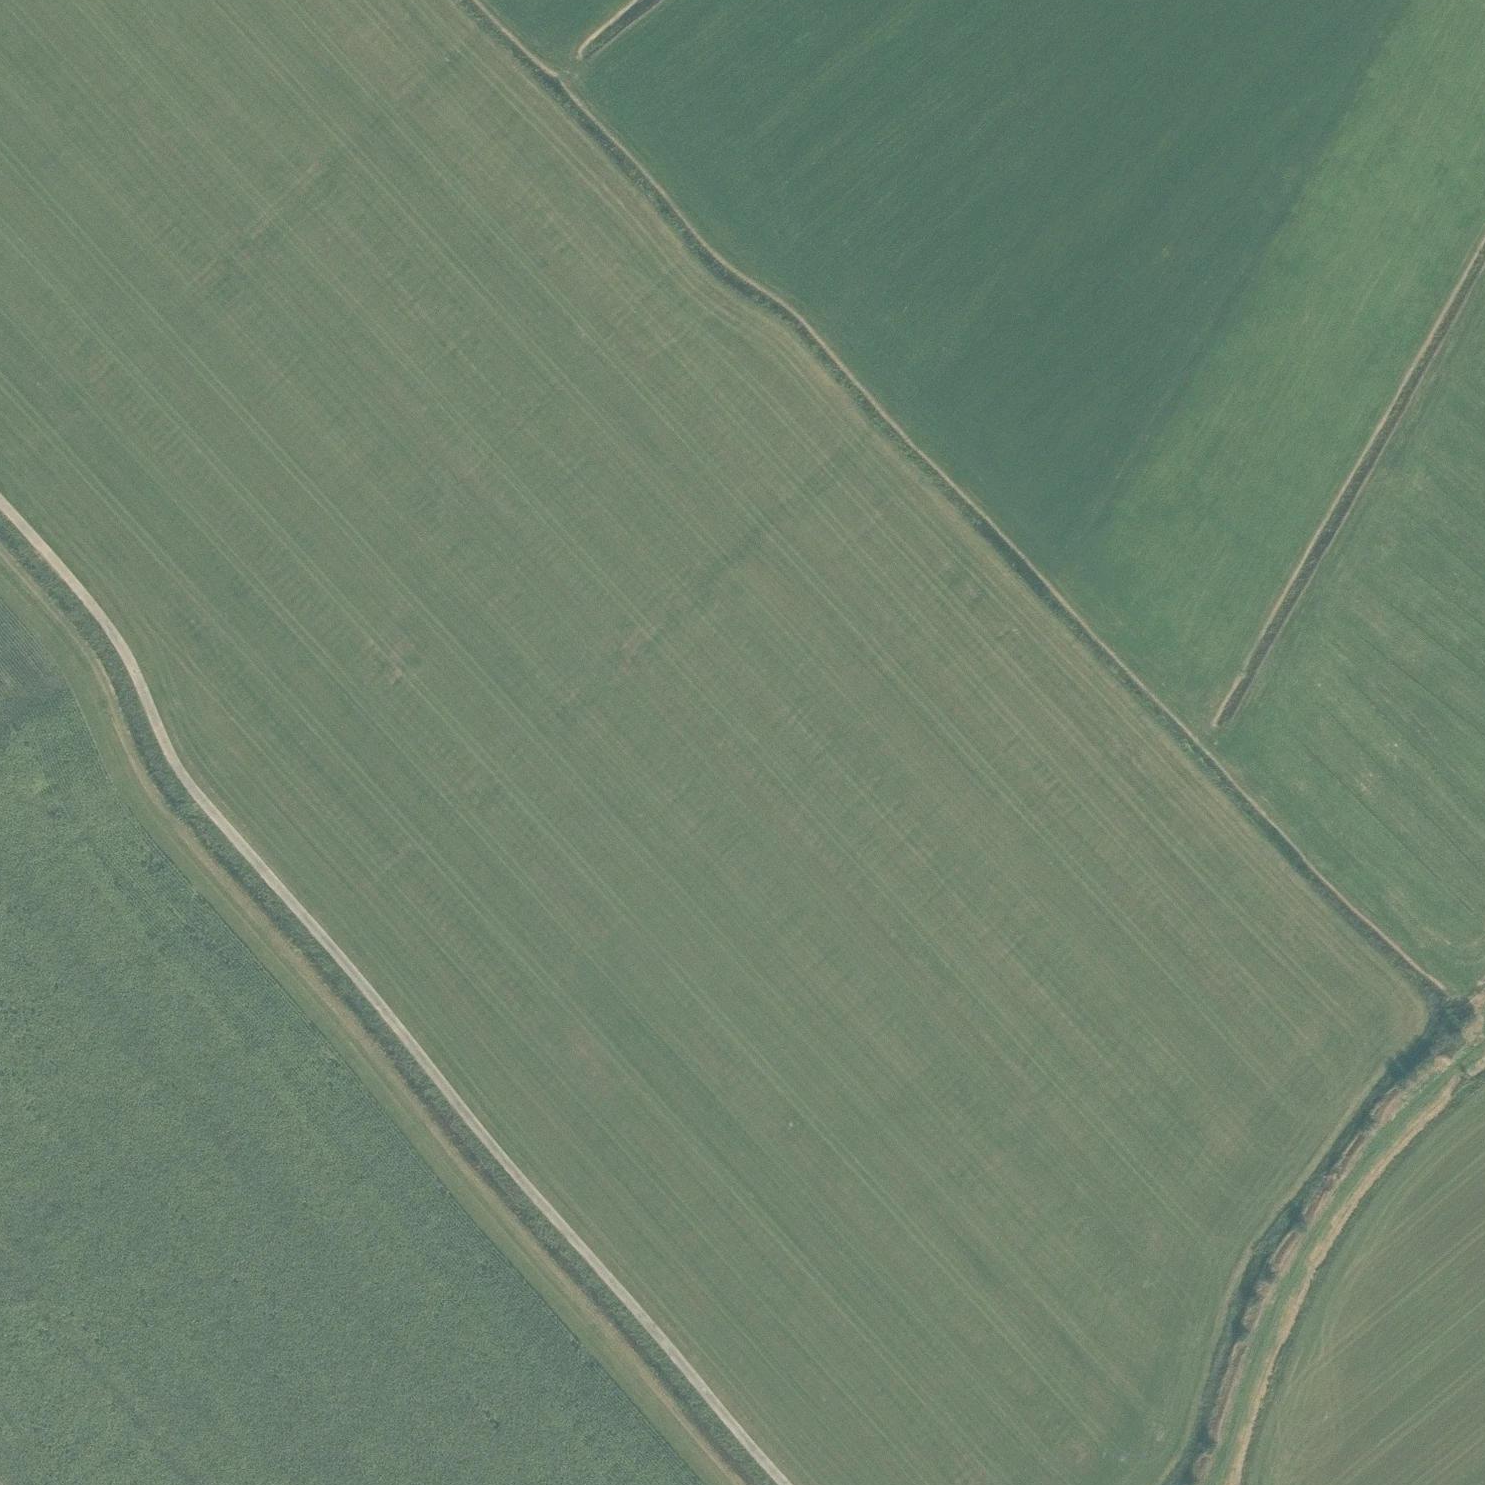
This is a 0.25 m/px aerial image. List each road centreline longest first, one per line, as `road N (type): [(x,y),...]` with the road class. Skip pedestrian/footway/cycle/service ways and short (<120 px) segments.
road 1 (track): [(785,1484),(192,790),(98,613),(0,505)]
road 2 (track): [(1216,1484),(1286,1289),(1322,1227),(1386,1142),(1484,1049)]

